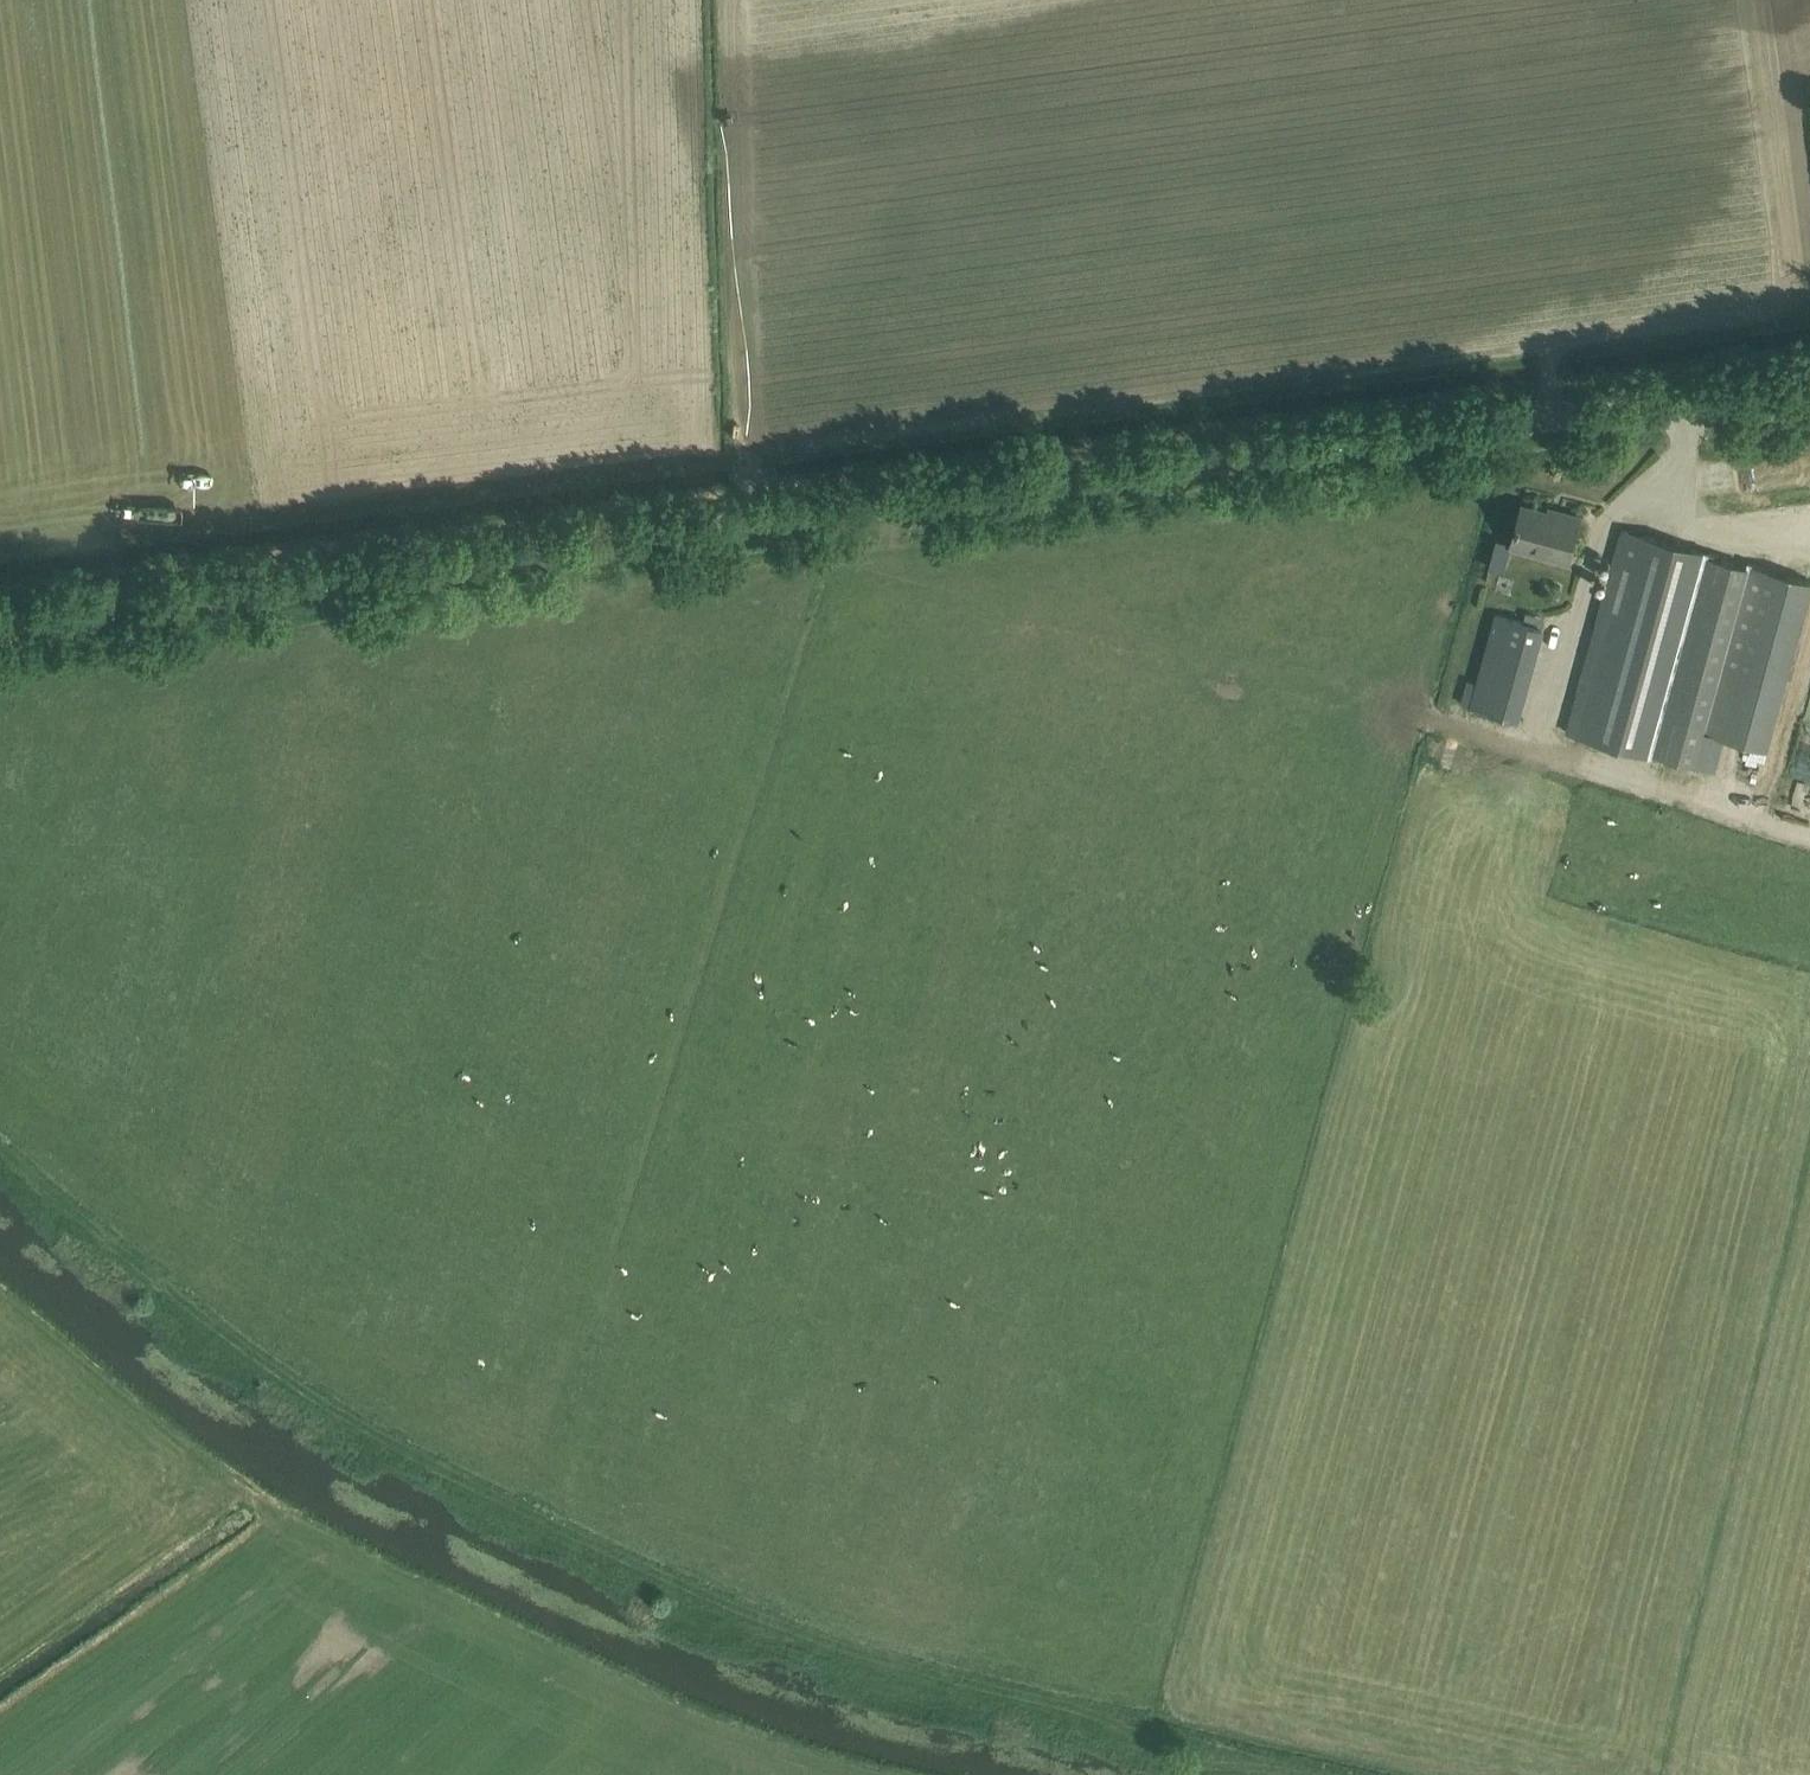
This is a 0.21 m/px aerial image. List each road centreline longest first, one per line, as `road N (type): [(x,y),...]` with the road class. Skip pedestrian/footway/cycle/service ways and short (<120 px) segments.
road 1 (tertiary): [(0,621),(1809,384)]

